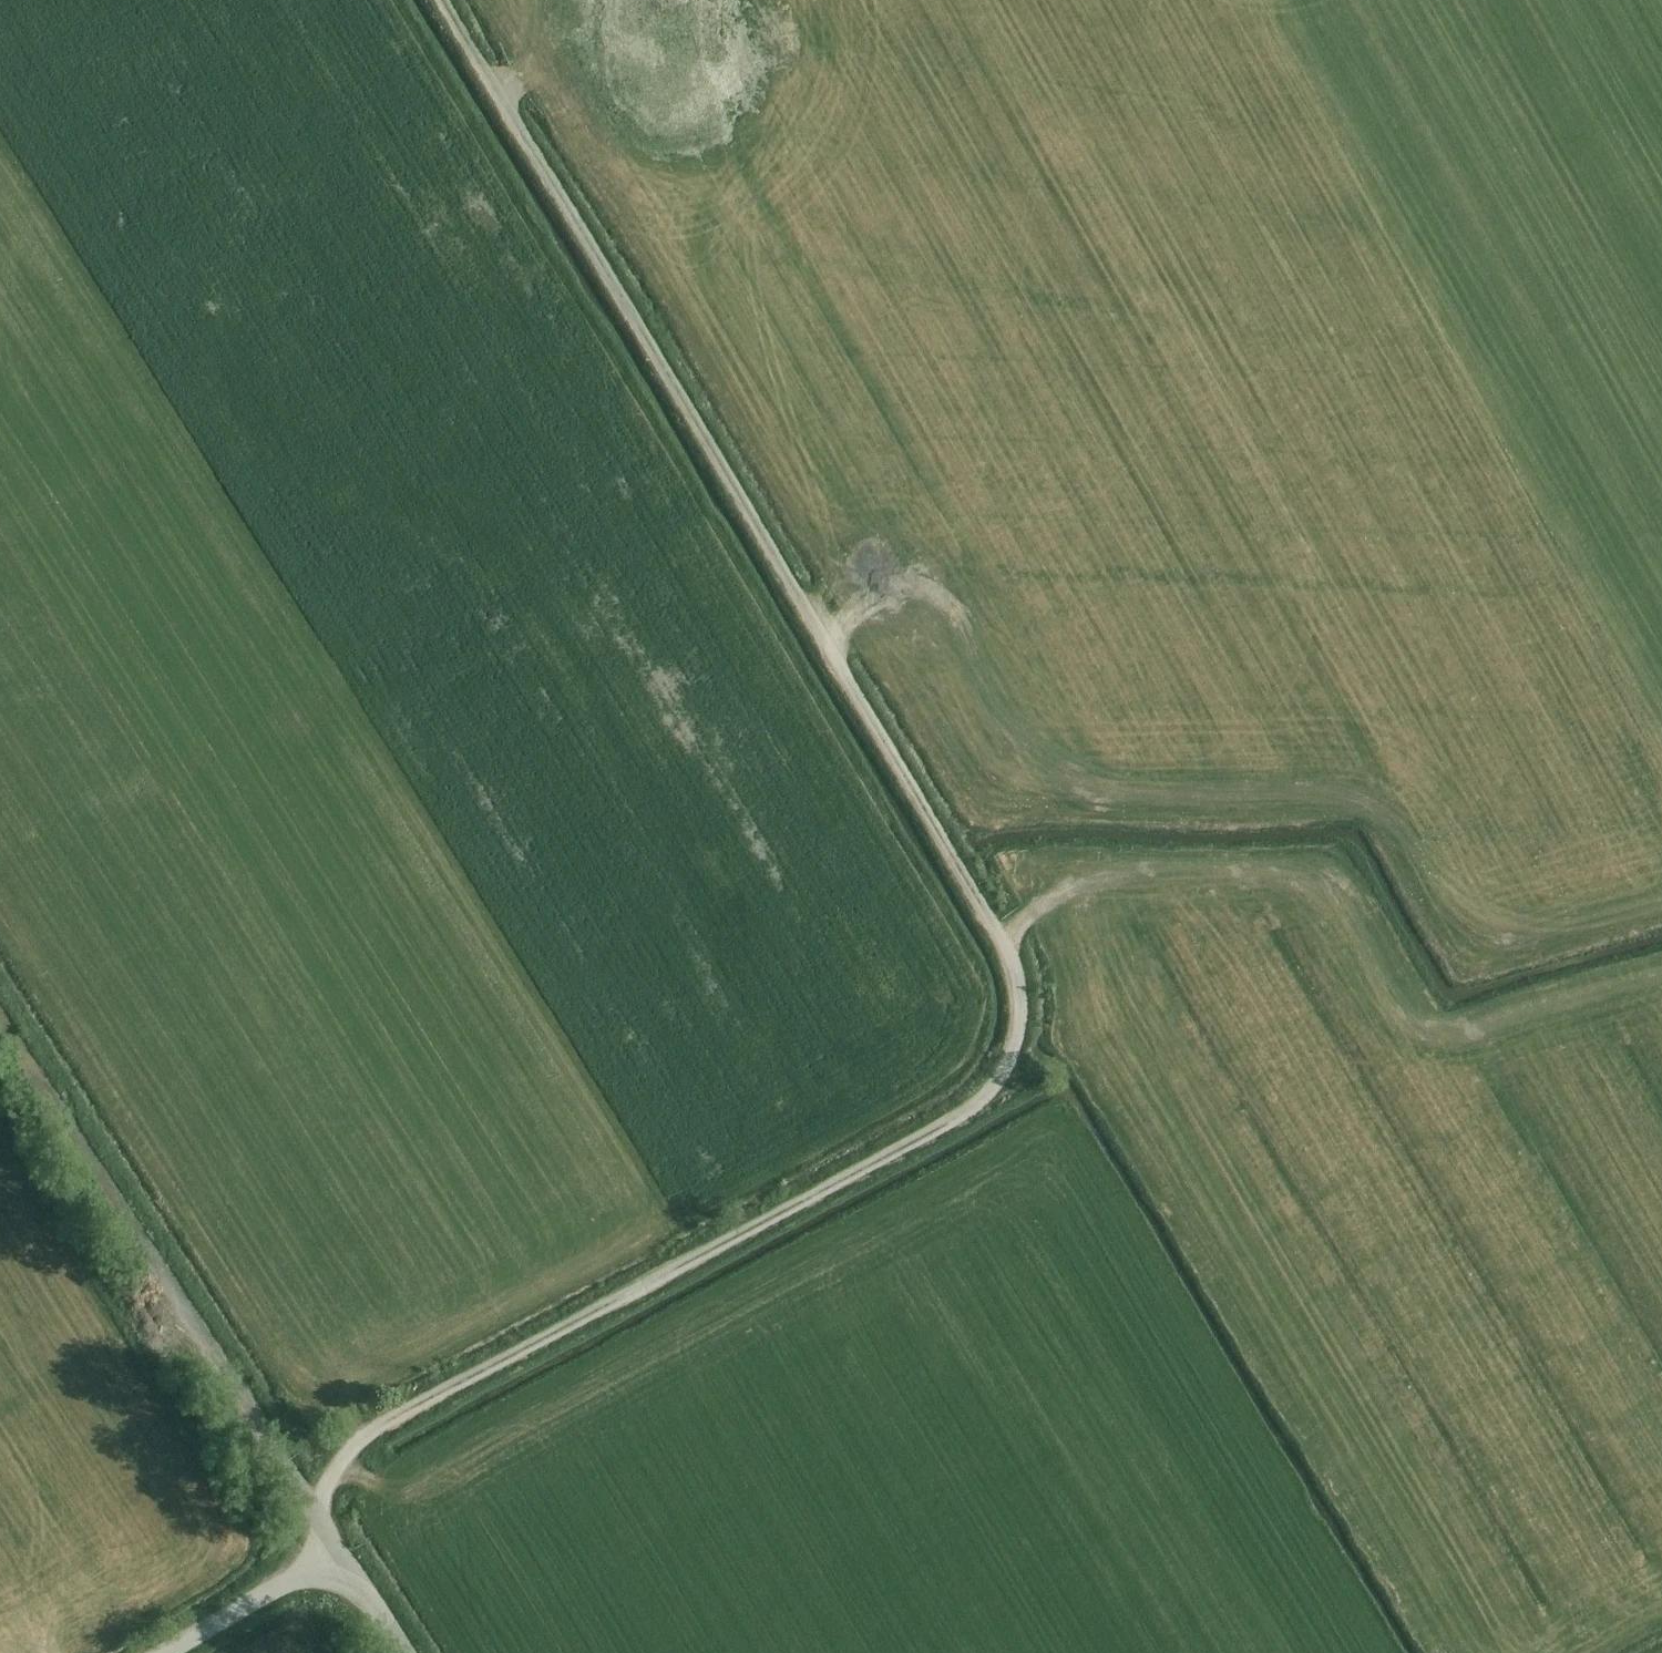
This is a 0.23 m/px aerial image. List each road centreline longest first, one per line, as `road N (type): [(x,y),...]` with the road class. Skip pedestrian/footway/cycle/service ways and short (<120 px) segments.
road 1 (track): [(323,1552),(328,1484),(360,1438),(974,1106),(1013,1024),(1002,944),(443,0)]
road 2 (unclassified): [(389,1652),(323,1552),(152,1652)]

